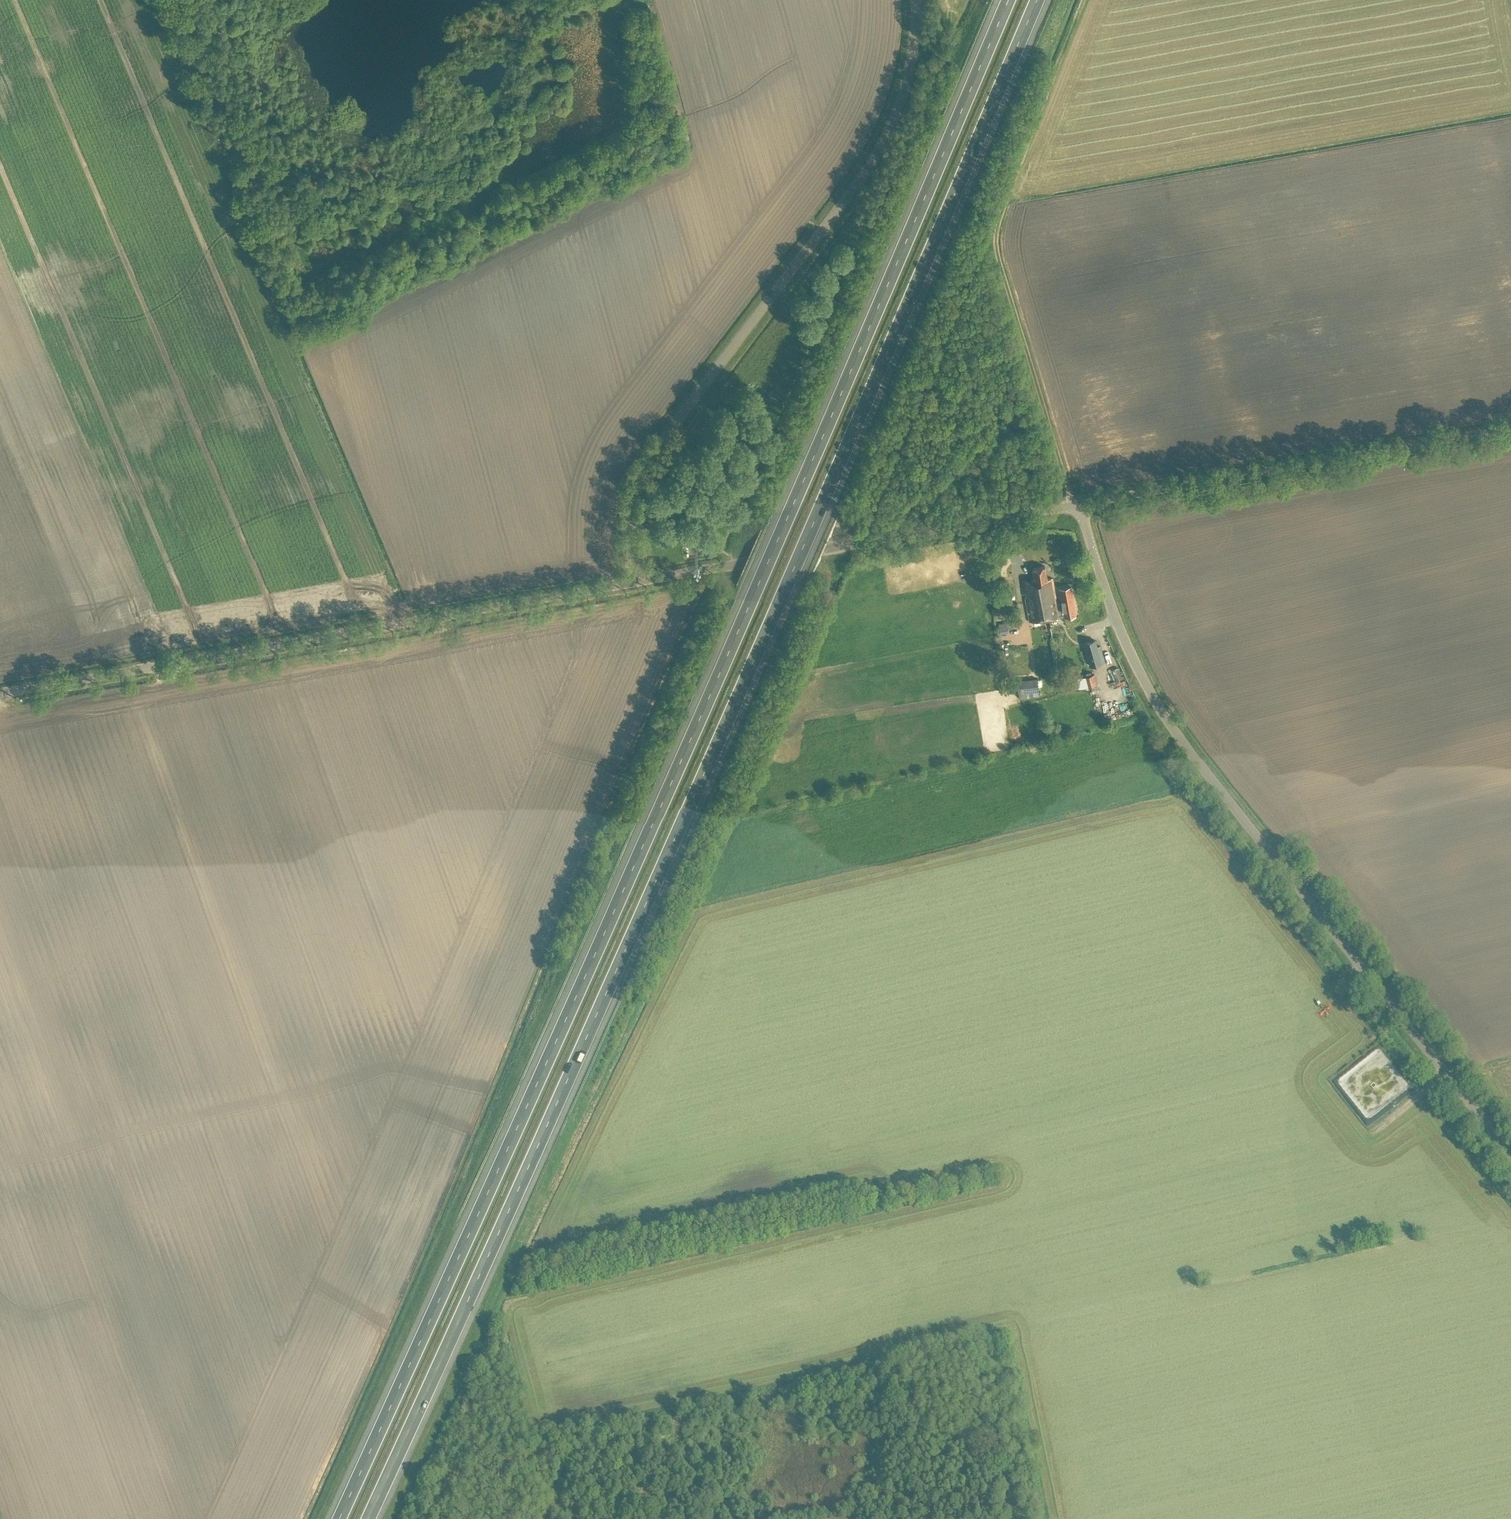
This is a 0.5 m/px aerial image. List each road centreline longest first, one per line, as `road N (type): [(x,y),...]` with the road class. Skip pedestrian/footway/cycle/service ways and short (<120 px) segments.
road 1 (motorway): [(1008,0),(576,999),(340,1518)]
road 2 (motorway): [(371,1518),(604,1004),(1037,0)]
road 3 (unclassified): [(1510,1155),(1194,760),(1119,623),(1077,504)]
road 4 (unclassified): [(636,581),(632,510),(641,476),(877,152),(906,85),(916,0)]
road 5 (tertiary): [(636,581),(0,693)]
road 6 (tertiary): [(1077,504),(636,581)]
road 7 (tertiary): [(1510,428),(1077,504)]

